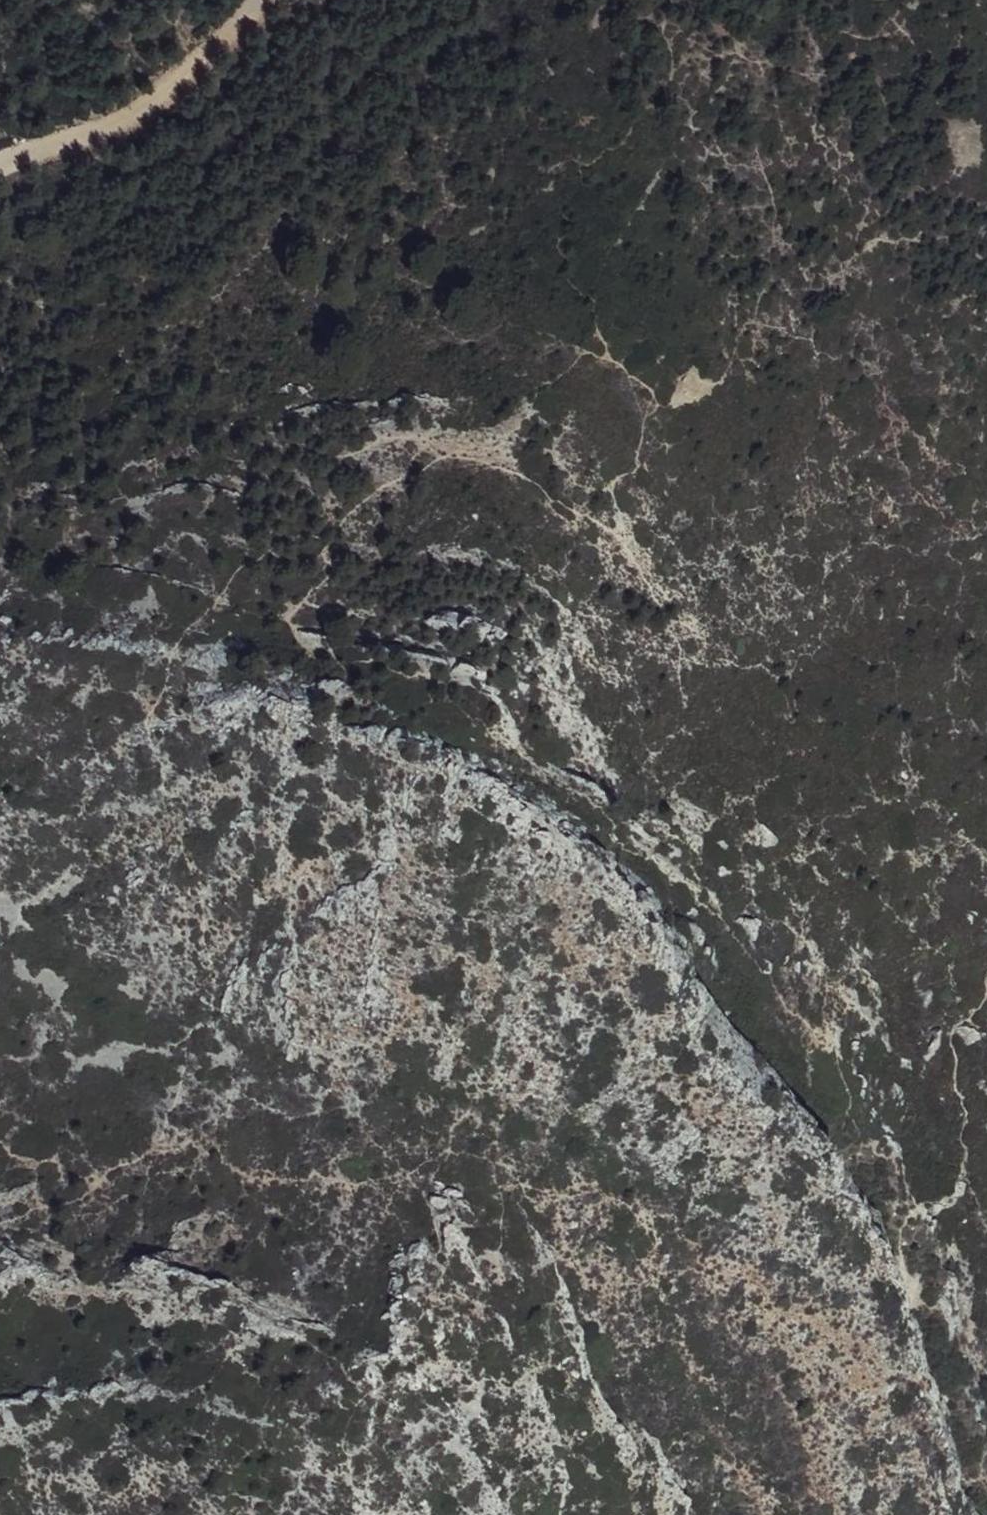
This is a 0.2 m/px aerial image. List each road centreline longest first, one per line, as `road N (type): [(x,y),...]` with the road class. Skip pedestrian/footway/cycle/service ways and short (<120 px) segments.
road 1 (track): [(0,169),(117,128),(264,0)]

